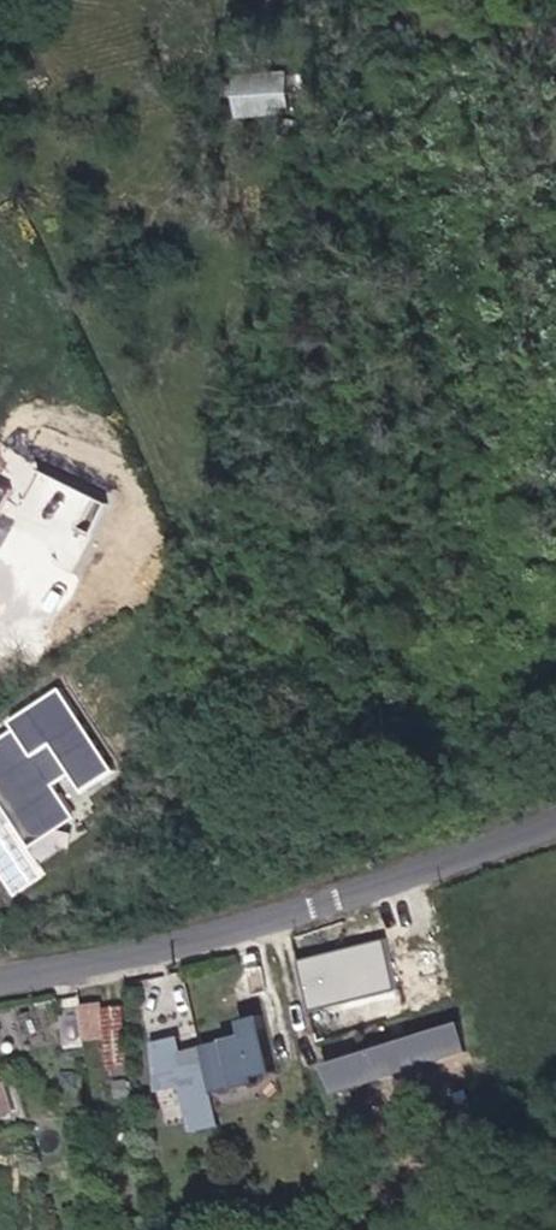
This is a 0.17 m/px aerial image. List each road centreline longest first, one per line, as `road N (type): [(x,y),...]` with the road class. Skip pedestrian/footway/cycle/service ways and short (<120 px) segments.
road 1 (unclassified): [(0,977),(295,915),(555,827)]

